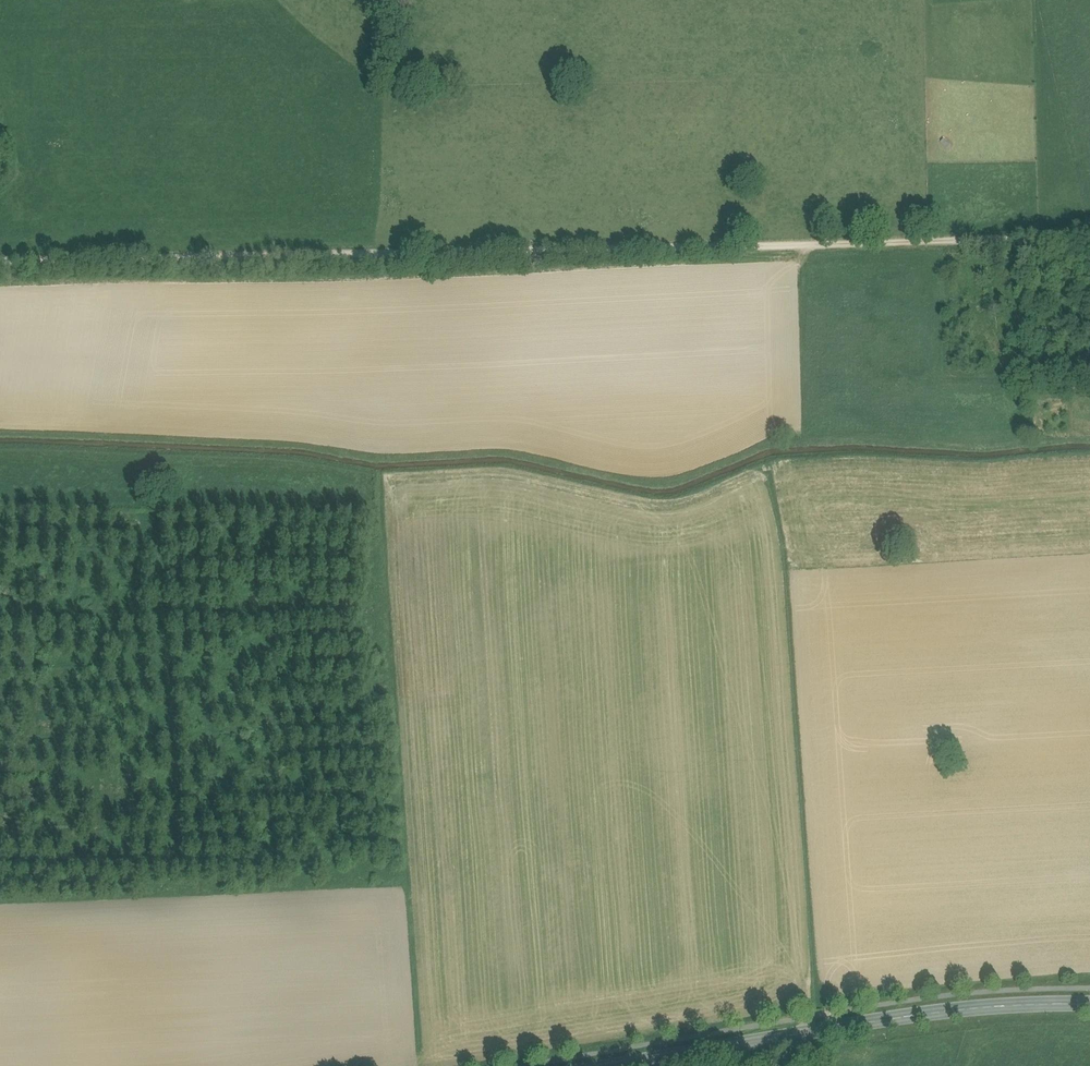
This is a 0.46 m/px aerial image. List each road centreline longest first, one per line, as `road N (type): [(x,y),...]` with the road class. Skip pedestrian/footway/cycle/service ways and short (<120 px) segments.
road 1 (track): [(0,262),(1089,236)]
road 2 (secondary): [(612,1065),(974,1011),(1089,1006)]

